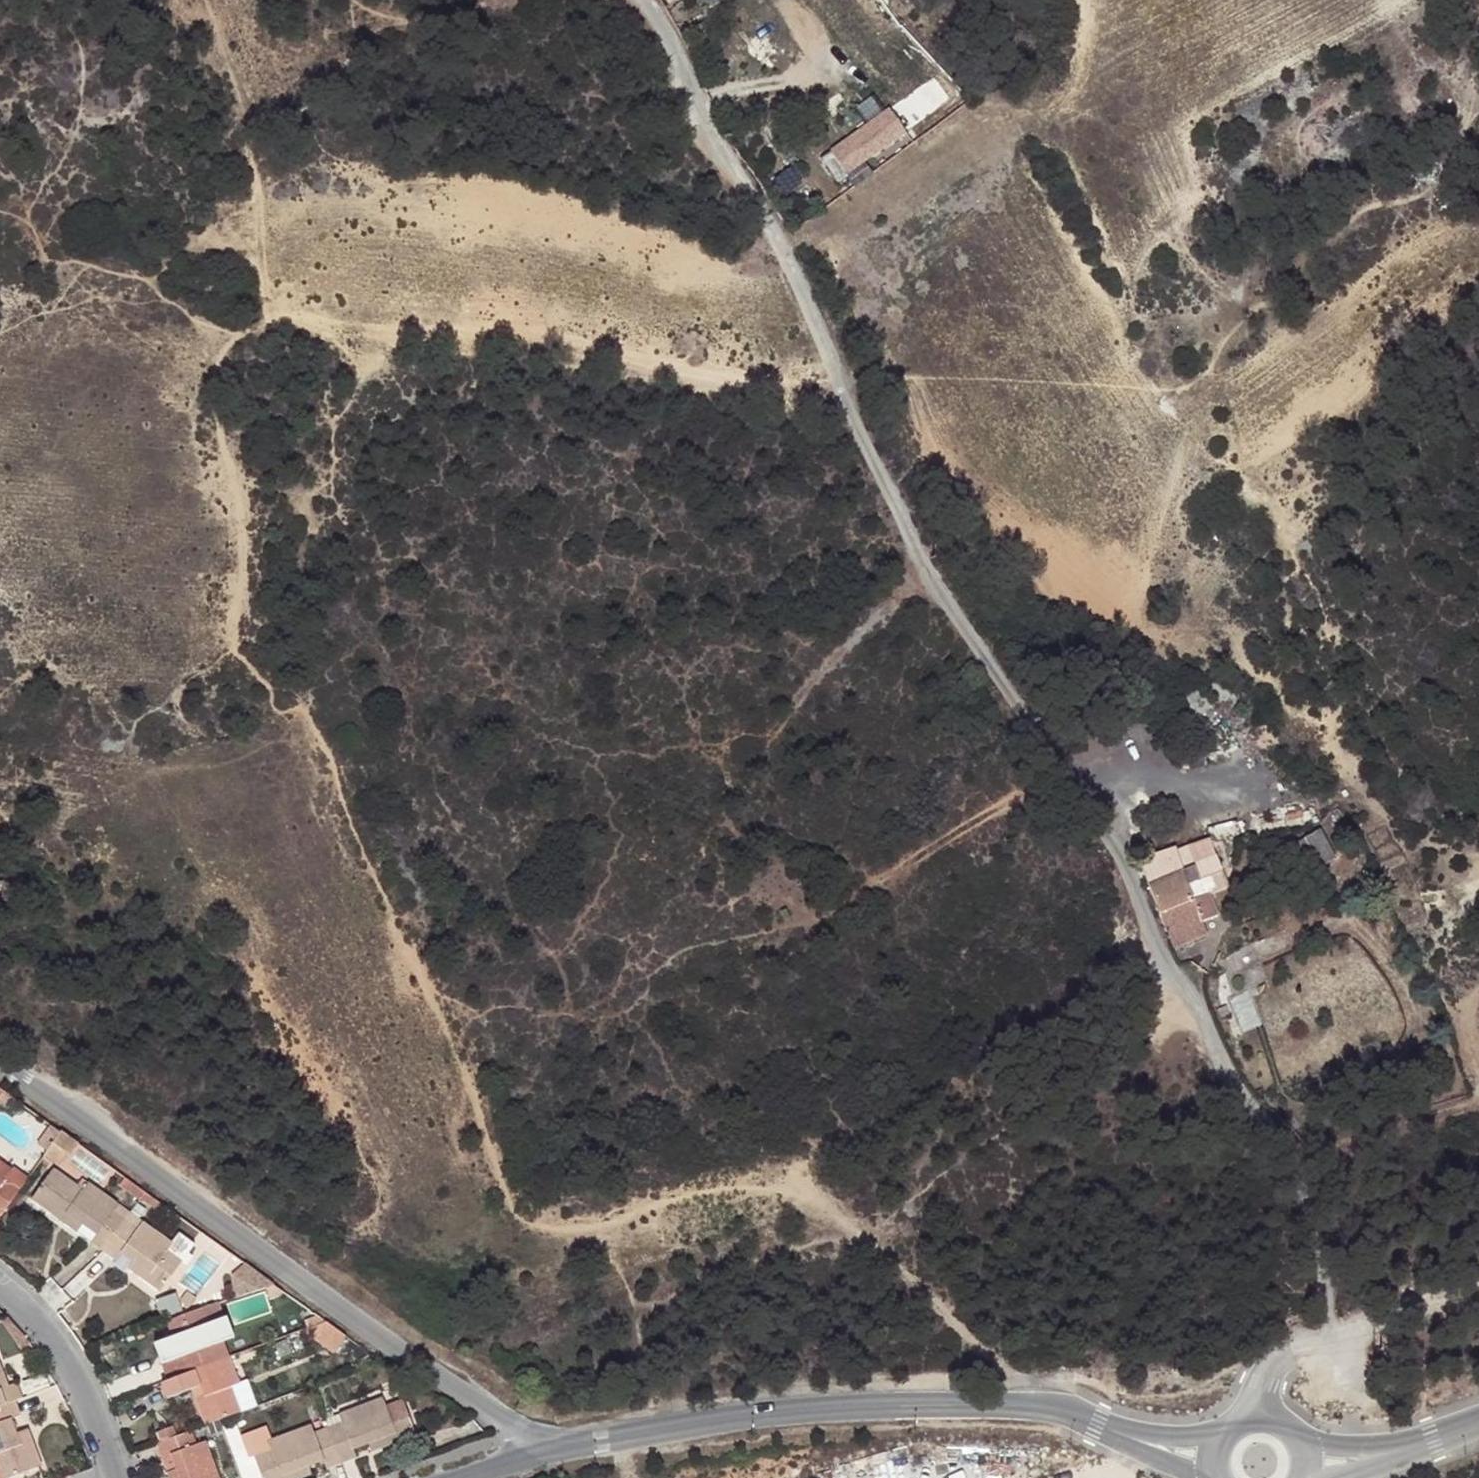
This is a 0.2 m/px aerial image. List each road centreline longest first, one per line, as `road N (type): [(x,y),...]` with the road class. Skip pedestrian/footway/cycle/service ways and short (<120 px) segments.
road 1 (unclassified): [(0,1069),(379,1341),(544,1445)]
road 2 (unclassified): [(1097,1424),(1018,1405),(810,1411),(544,1445)]
road 3 (residential): [(108,1477),(68,1375),(0,1286)]
road 4 (unclassified): [(1432,1441),(1353,1447),(1296,1433)]
road 5 (unclassified): [(1224,1431),(1154,1435),(1097,1424)]
road 6 (track): [(375,0),(413,19),(489,0)]

